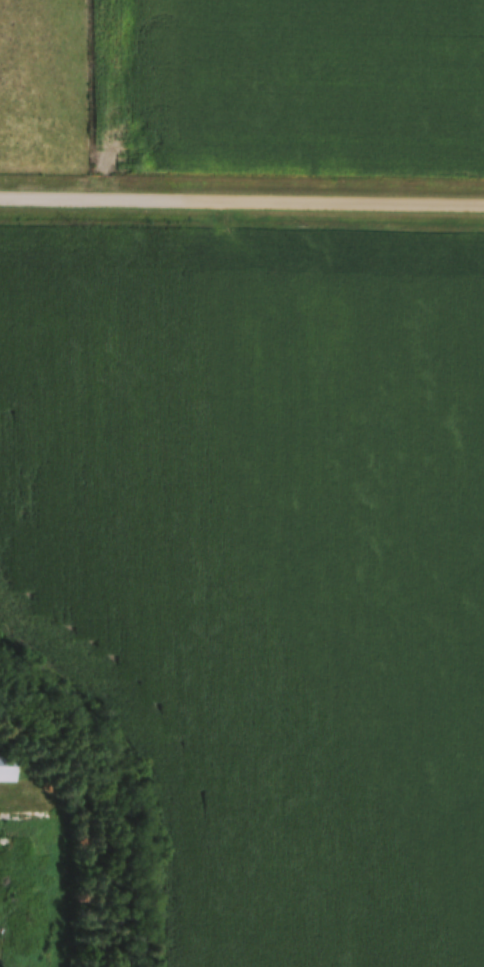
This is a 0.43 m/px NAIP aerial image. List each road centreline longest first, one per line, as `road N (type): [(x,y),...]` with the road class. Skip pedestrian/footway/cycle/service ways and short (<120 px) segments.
road 1 (residential): [(483,205),(0,198)]

